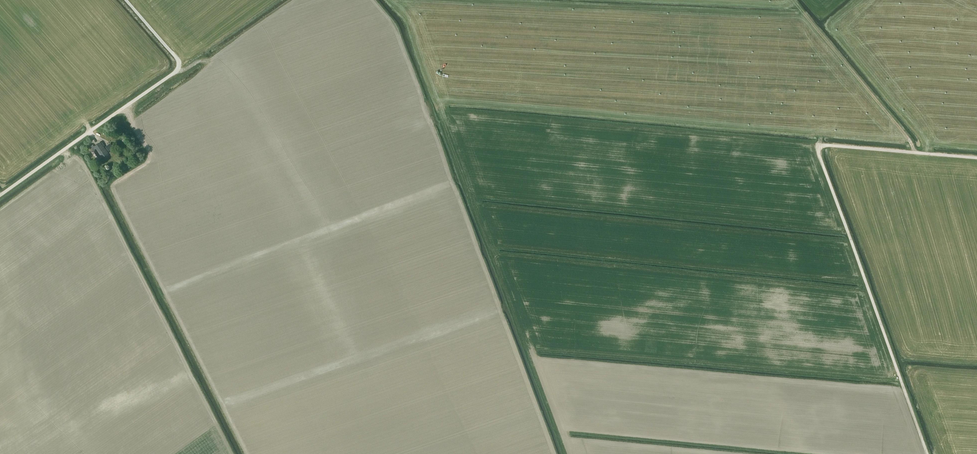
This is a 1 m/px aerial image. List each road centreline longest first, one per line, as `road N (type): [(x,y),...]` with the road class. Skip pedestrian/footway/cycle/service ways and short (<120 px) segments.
road 1 (track): [(927,453),(819,144),(976,158)]
road 2 (unclassified): [(0,195),(125,107)]

